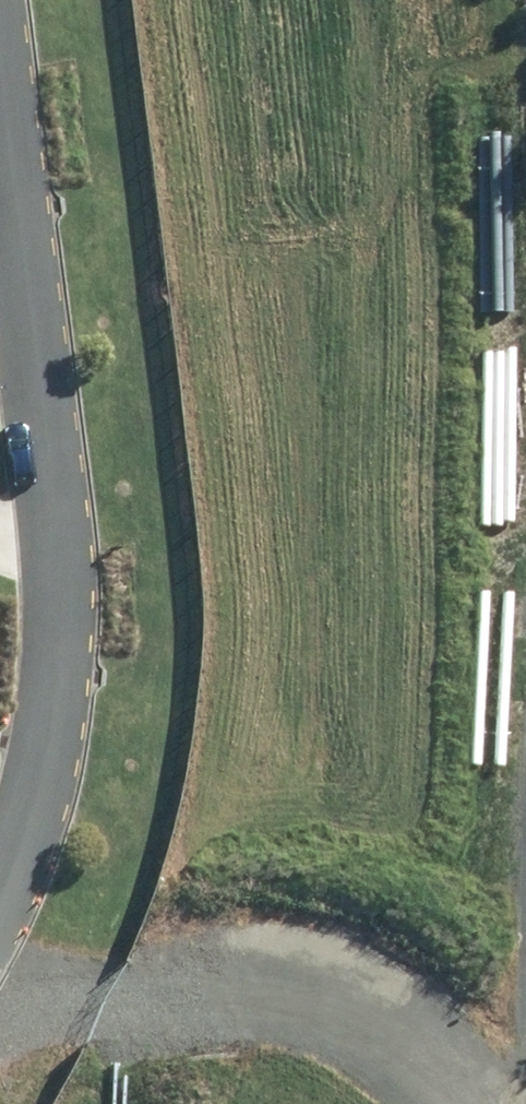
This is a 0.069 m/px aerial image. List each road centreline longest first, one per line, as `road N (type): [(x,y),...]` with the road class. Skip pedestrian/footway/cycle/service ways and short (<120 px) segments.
road 1 (residential): [(0,18),(70,596),(59,784),(0,930)]
road 2 (track): [(1,929),(229,948),(353,993),(490,1103)]

